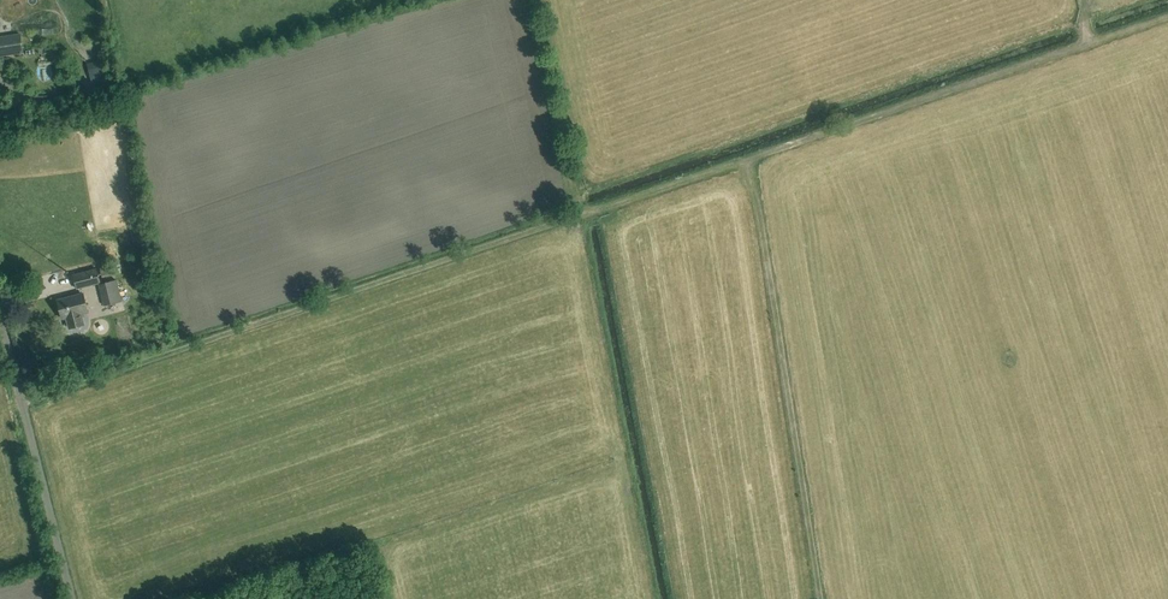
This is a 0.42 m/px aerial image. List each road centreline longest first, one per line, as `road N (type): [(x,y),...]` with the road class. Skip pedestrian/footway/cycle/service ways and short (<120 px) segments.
road 1 (track): [(20,404),(1167,17)]
road 2 (track): [(747,161),(818,598)]
road 3 (unclassified): [(69,598),(0,324)]
road 4 (track): [(578,216),(527,0)]

